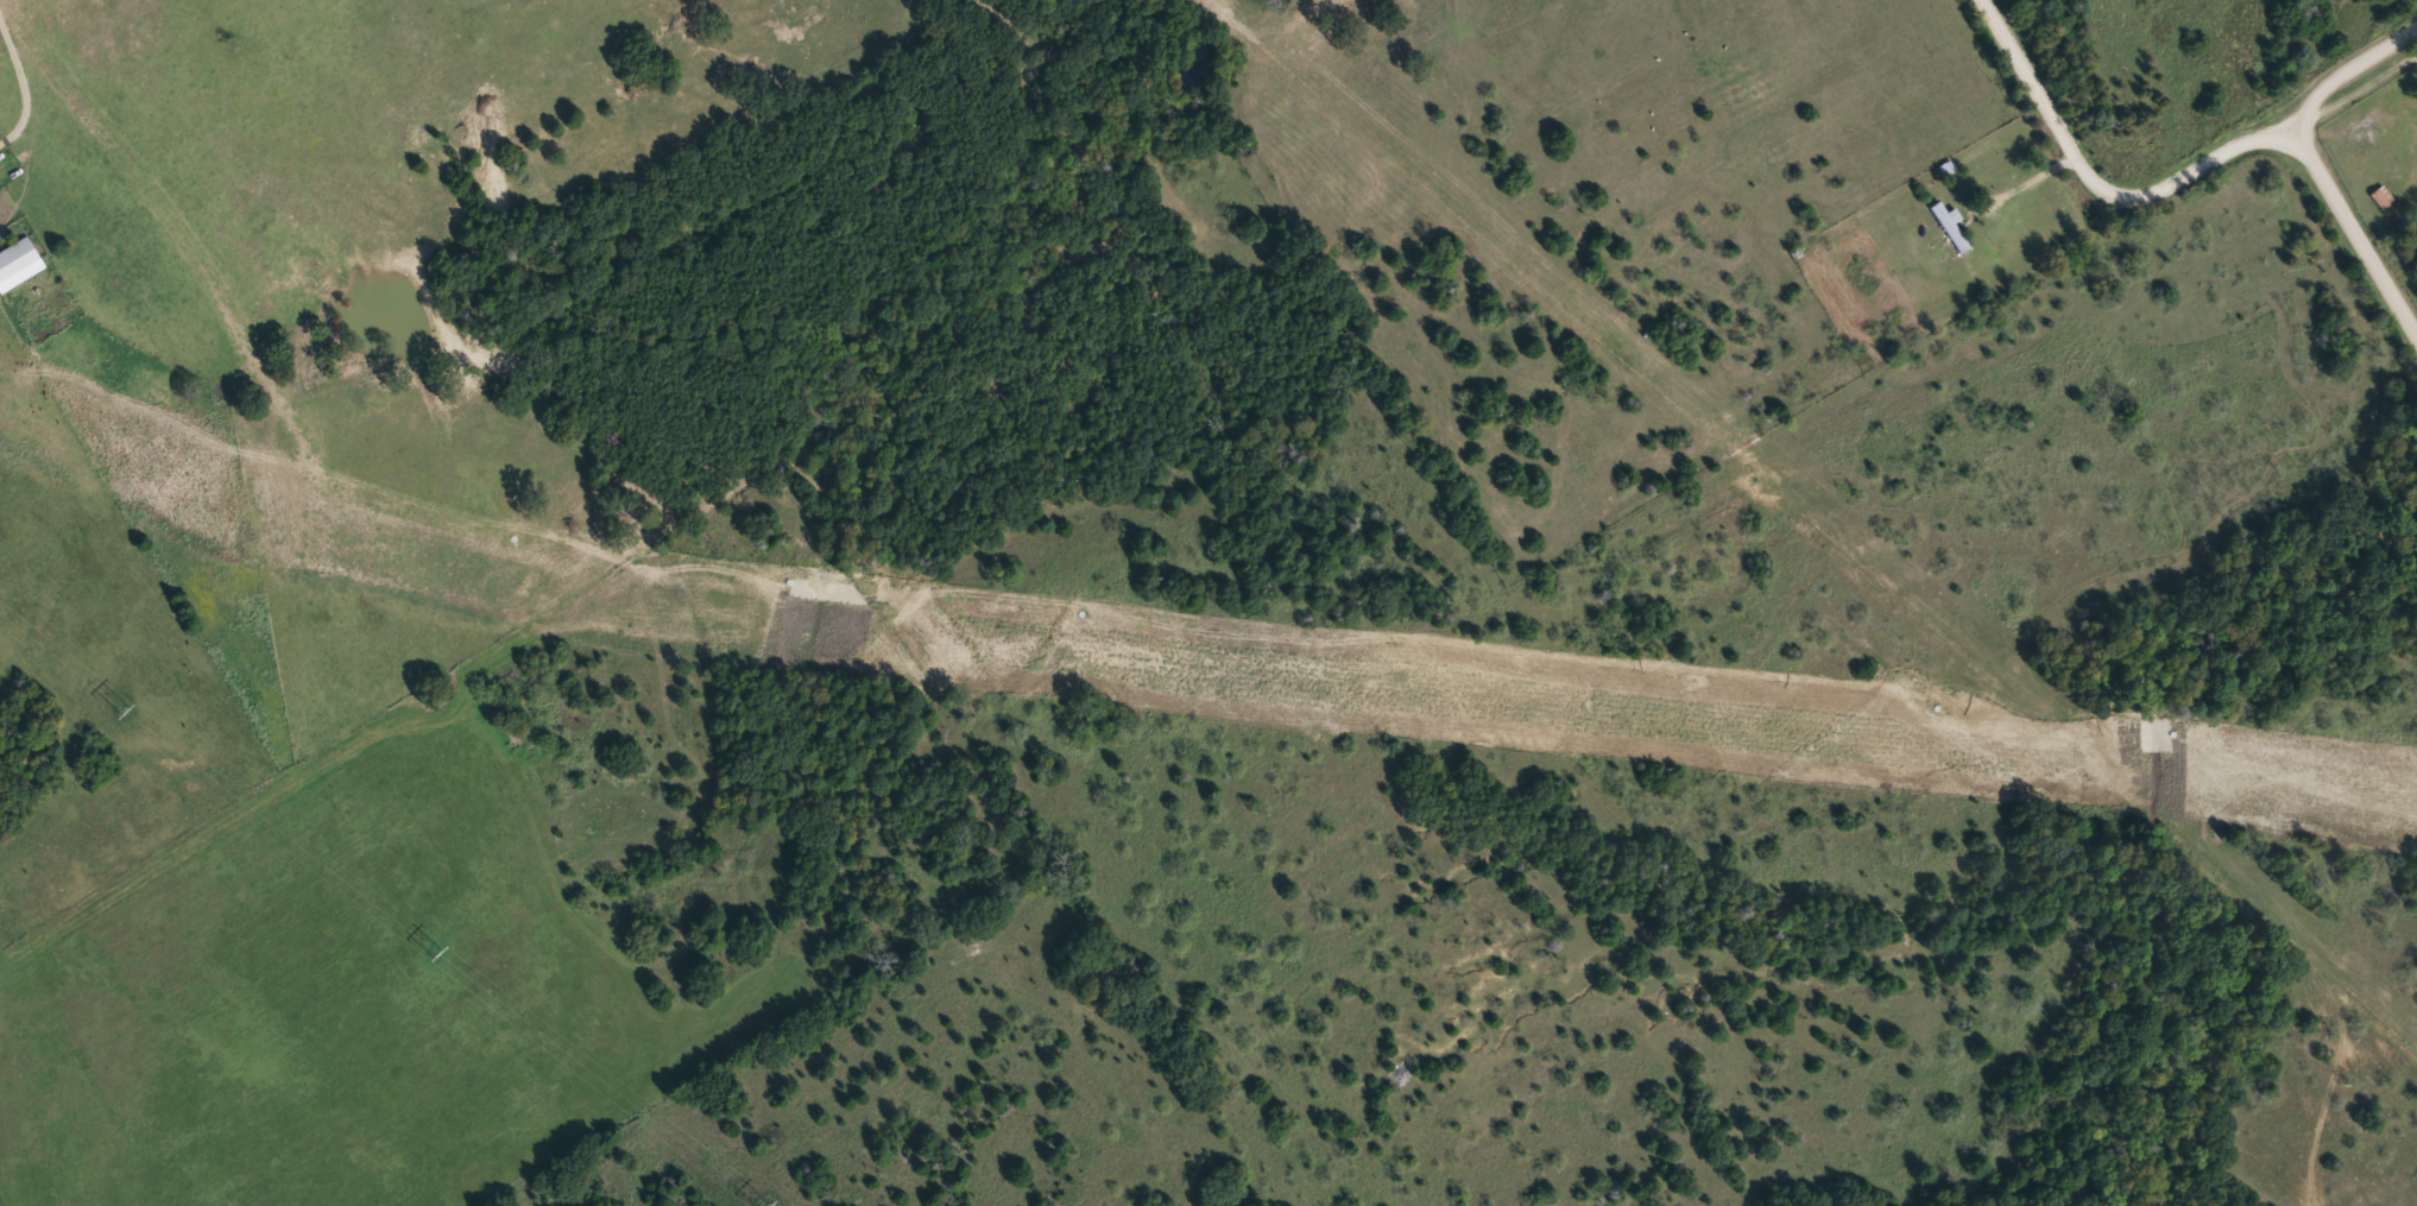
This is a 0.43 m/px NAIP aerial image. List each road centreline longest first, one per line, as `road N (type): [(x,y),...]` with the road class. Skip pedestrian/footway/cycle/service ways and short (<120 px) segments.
road 1 (residential): [(2289,111),(2148,184),(2115,183),(2089,169),(2071,144),(1986,0)]
road 2 (residential): [(2416,331),(2289,111)]
road 3 (residential): [(1911,207),(1987,197),(2071,144)]
road 4 (residential): [(2289,111),(2416,20)]
road 5 (residential): [(2335,196),(2402,96)]

